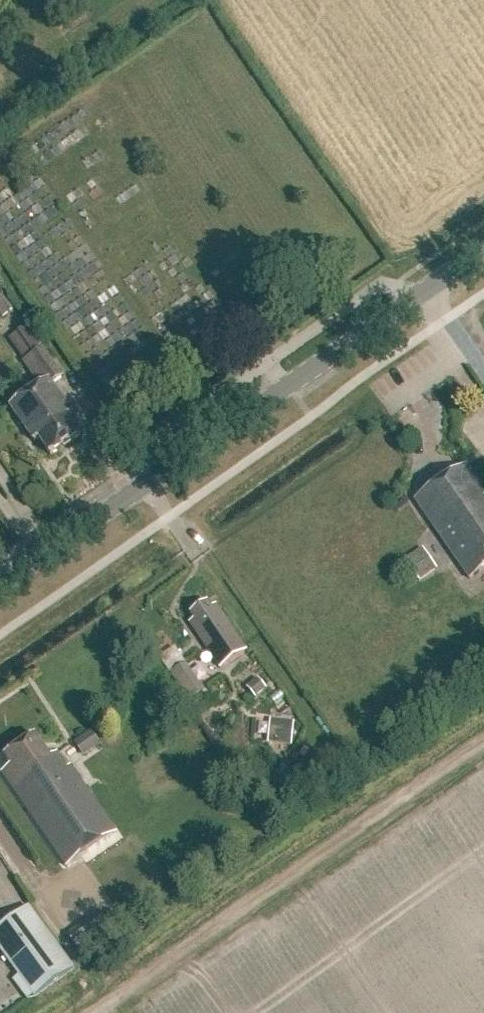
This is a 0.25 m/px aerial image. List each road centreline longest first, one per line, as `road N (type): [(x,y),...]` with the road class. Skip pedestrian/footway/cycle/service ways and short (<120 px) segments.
road 1 (tertiary): [(0,583),(483,250)]

